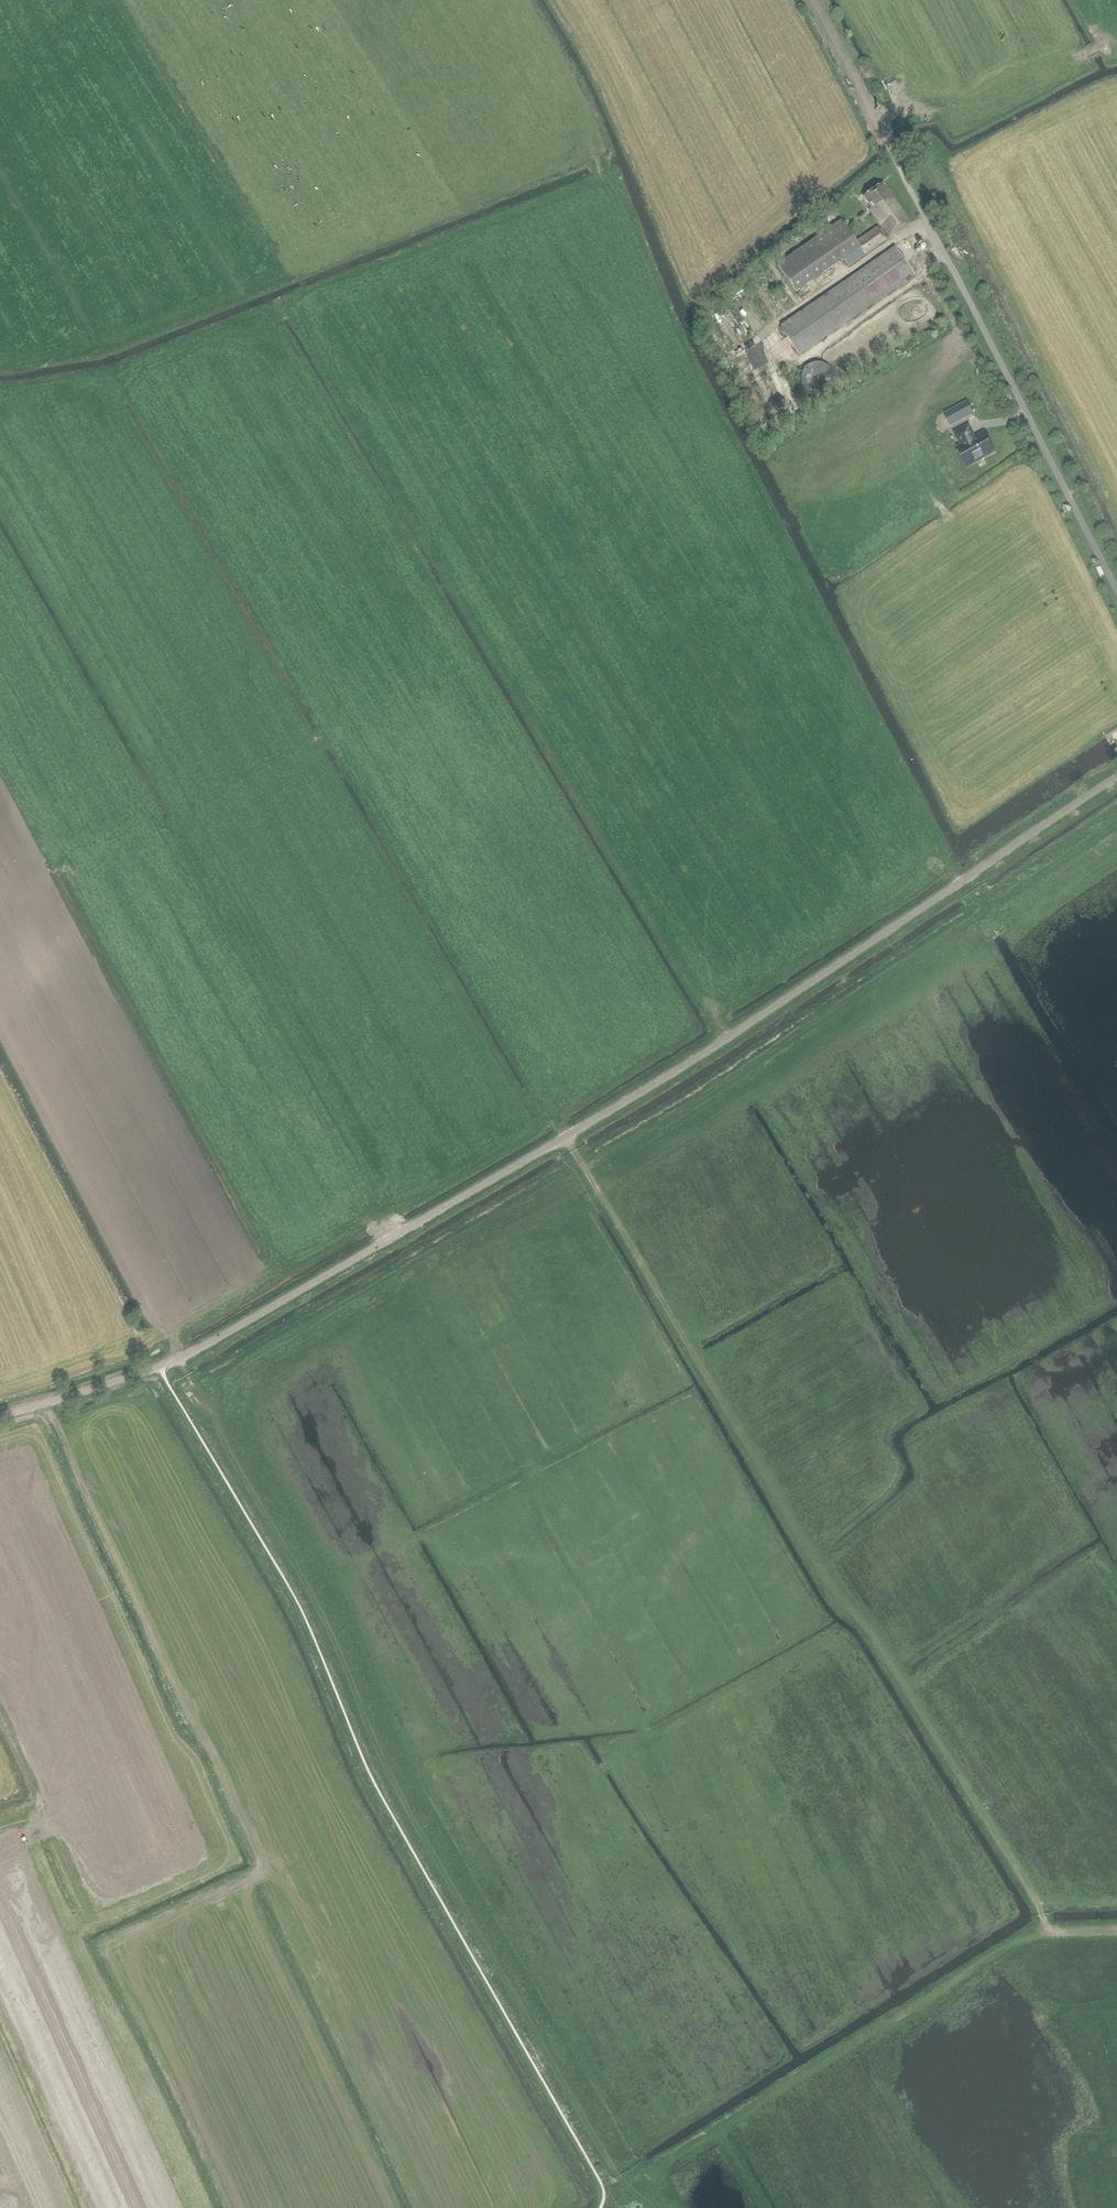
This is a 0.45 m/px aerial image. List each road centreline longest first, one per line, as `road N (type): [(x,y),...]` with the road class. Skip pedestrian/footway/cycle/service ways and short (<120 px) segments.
road 1 (unclassified): [(0,1416),(210,1342),(576,1134),(1116,780)]
road 2 (track): [(1116,589),(888,157)]

